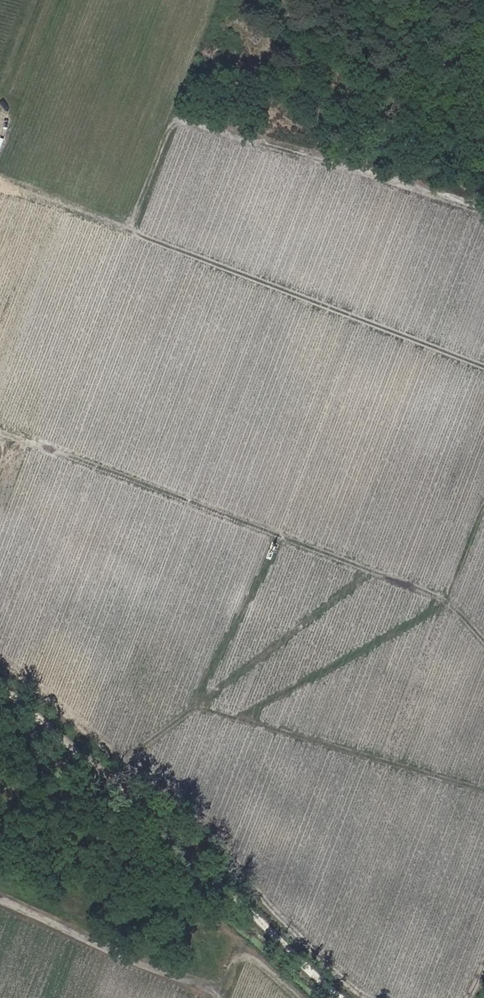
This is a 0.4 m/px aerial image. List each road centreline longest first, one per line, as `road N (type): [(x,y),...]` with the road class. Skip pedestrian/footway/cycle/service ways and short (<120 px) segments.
road 1 (track): [(295,997),(245,955),(234,959),(218,996),(0,899)]

